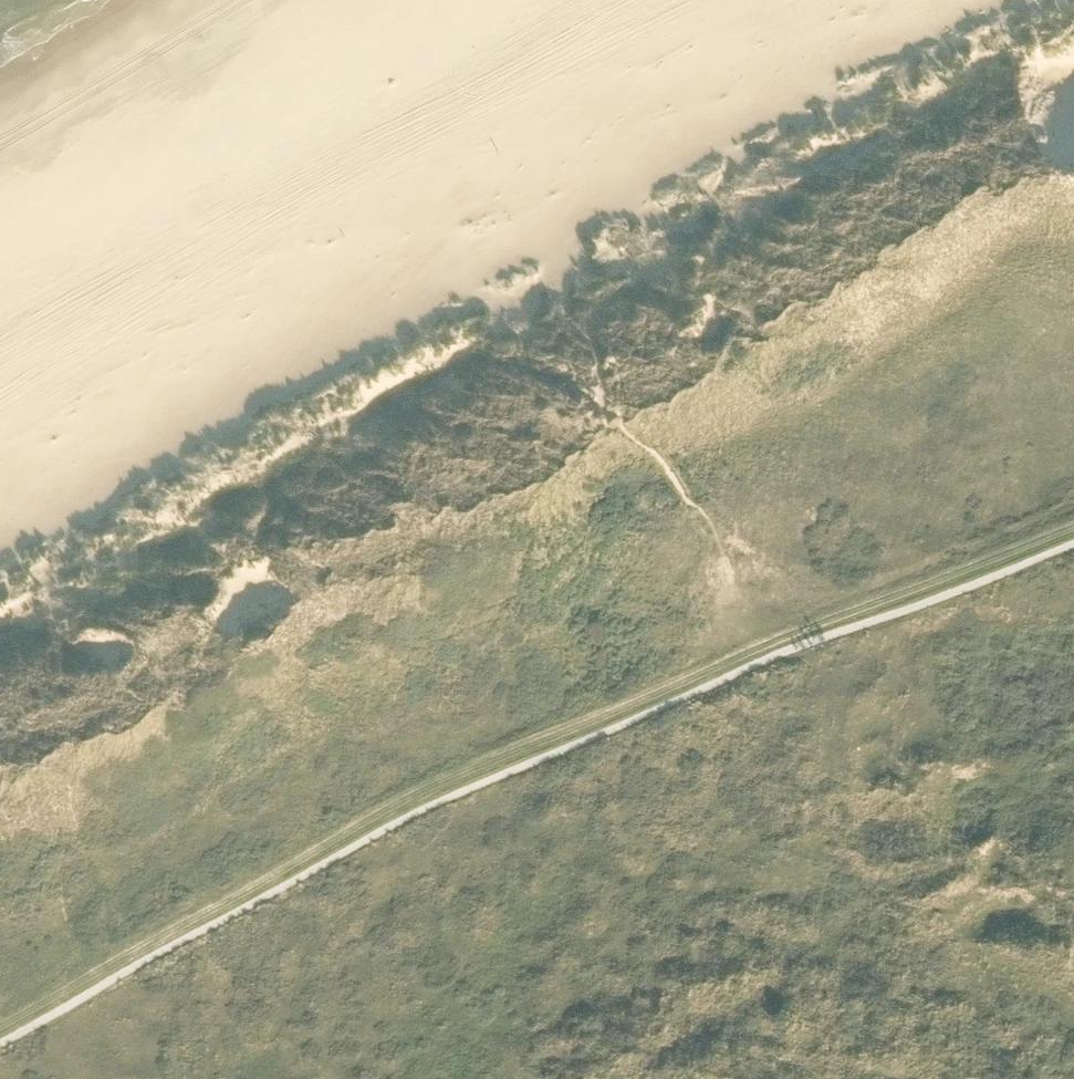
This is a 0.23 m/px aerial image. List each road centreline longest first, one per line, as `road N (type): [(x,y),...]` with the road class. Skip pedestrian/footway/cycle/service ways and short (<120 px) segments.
road 1 (track): [(1073,528),(794,632),(415,792),(0,1027)]

